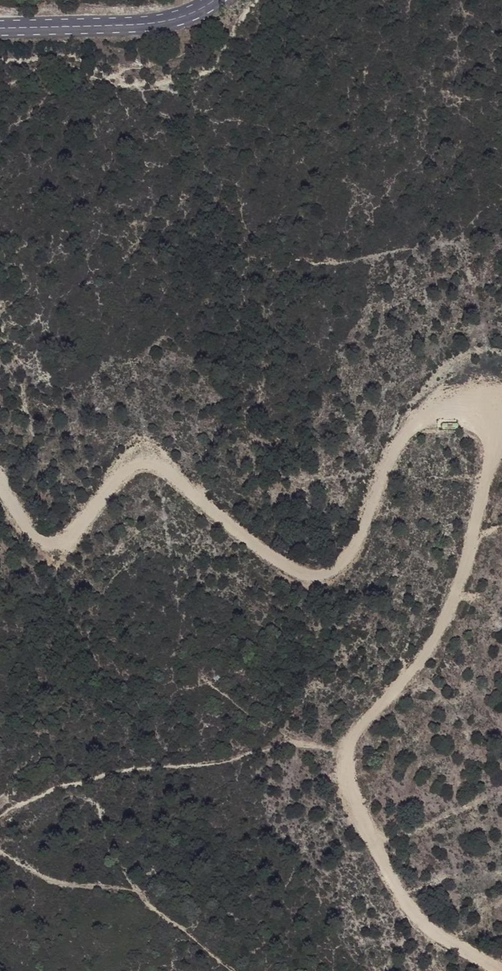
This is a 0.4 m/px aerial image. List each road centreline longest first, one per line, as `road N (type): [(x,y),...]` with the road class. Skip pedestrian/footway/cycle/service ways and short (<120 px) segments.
road 1 (track): [(488,398),(464,393),(433,404),(397,441),(357,539),(325,572),(306,575),(259,549),(156,462),(130,463),(64,538),(40,541),(0,484)]
road 2 (track): [(491,970),(415,919),(342,770),(344,747),(417,672),(438,632),(474,537),(495,422),(488,398)]
road 3 (secondary): [(213,0),(174,19),(0,27)]

